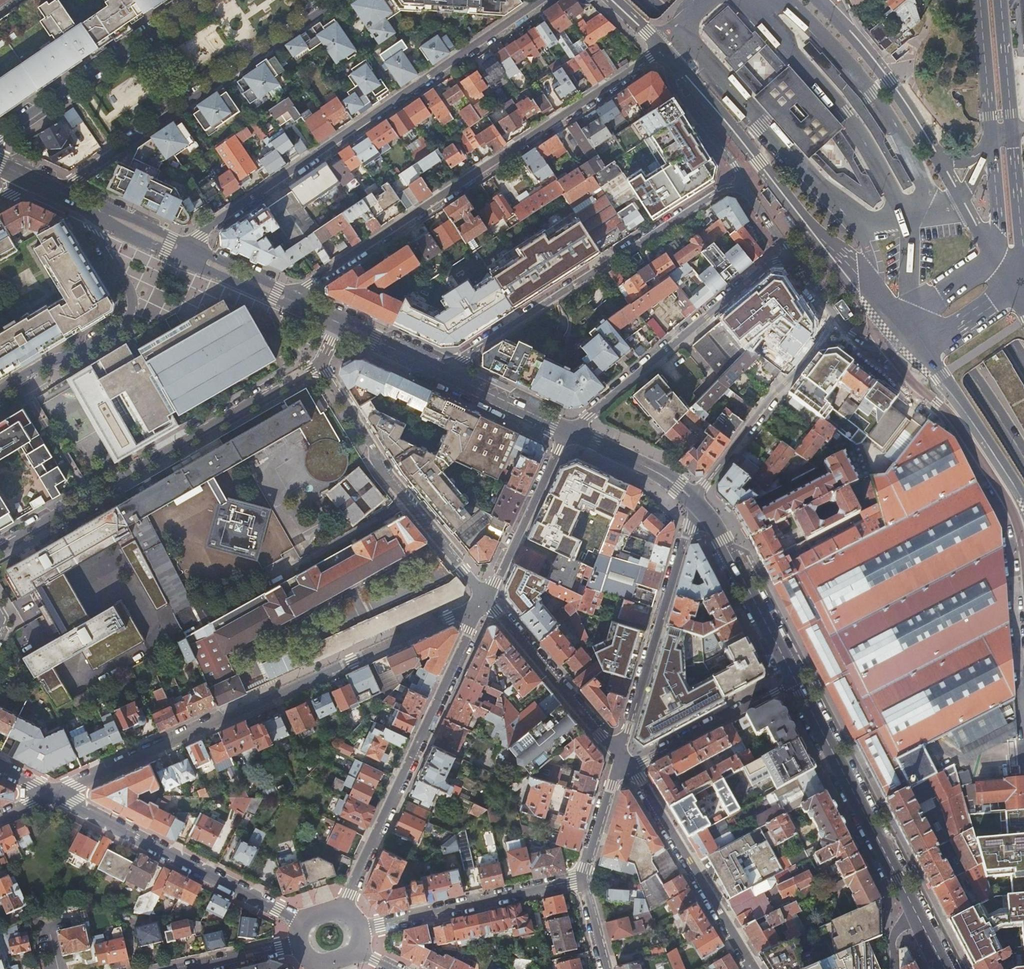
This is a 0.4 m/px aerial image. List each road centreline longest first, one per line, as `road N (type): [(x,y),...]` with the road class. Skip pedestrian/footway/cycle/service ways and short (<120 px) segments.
road 1 (primary): [(645,0),(865,244),(969,371),(1023,457)]
road 2 (residential): [(487,596),(52,795)]
road 3 (primary): [(1023,364),(820,97),(732,0)]
road 4 (residential): [(658,50),(284,292)]
road 5 (residential): [(190,248),(540,0)]
road 6 (unclassified): [(658,50),(908,345)]
road 7 (residential): [(0,547),(320,363)]
road 8 (residential): [(448,375),(721,190),(745,190)]
road 9 (residential): [(341,910),(487,596)]
road 10 (residential): [(337,0),(55,193)]
road 11 (residential): [(571,432),(764,267),(785,261),(799,268)]
road 12 (residential): [(320,363),(380,470),(487,596)]
road 13 (residential): [(52,795),(303,923)]
road 14 (residential): [(75,202),(129,290),(129,314),(0,389)]
road 15 (secondary): [(917,915),(796,681)]
road 16 (residential): [(696,503),(619,754)]
road 17 (residential): [(0,136),(198,0)]
road 18 (residential): [(754,968),(629,767)]
road 19 (residential): [(834,315),(696,503)]
road 20 (residential): [(583,877),(360,929)]
road 21 (residential): [(619,754),(487,596)]
road 22 (secondary): [(796,681),(696,503)]
road 23 (residential): [(629,767),(796,681)]
road 24 (residential): [(487,596),(571,432)]
road 25 (secondary): [(183,262),(334,331)]
road 26 (residential): [(658,50),(745,190)]
road 27 (secondary): [(936,373),(1023,502)]
road 28 (residential): [(937,160),(853,37)]
road 29 (secondary): [(1023,280),(1010,136)]
road 30 (secondary): [(696,503),(654,471),(571,432)]
road 31 (secondary): [(979,0),(990,143)]
road 32 (secondary): [(1010,136),(999,0)]
road 33 (secondary): [(571,432),(448,375)]
road 34 (secondary): [(402,355),(284,292)]
road 35 (residential): [(619,754),(583,877)]

